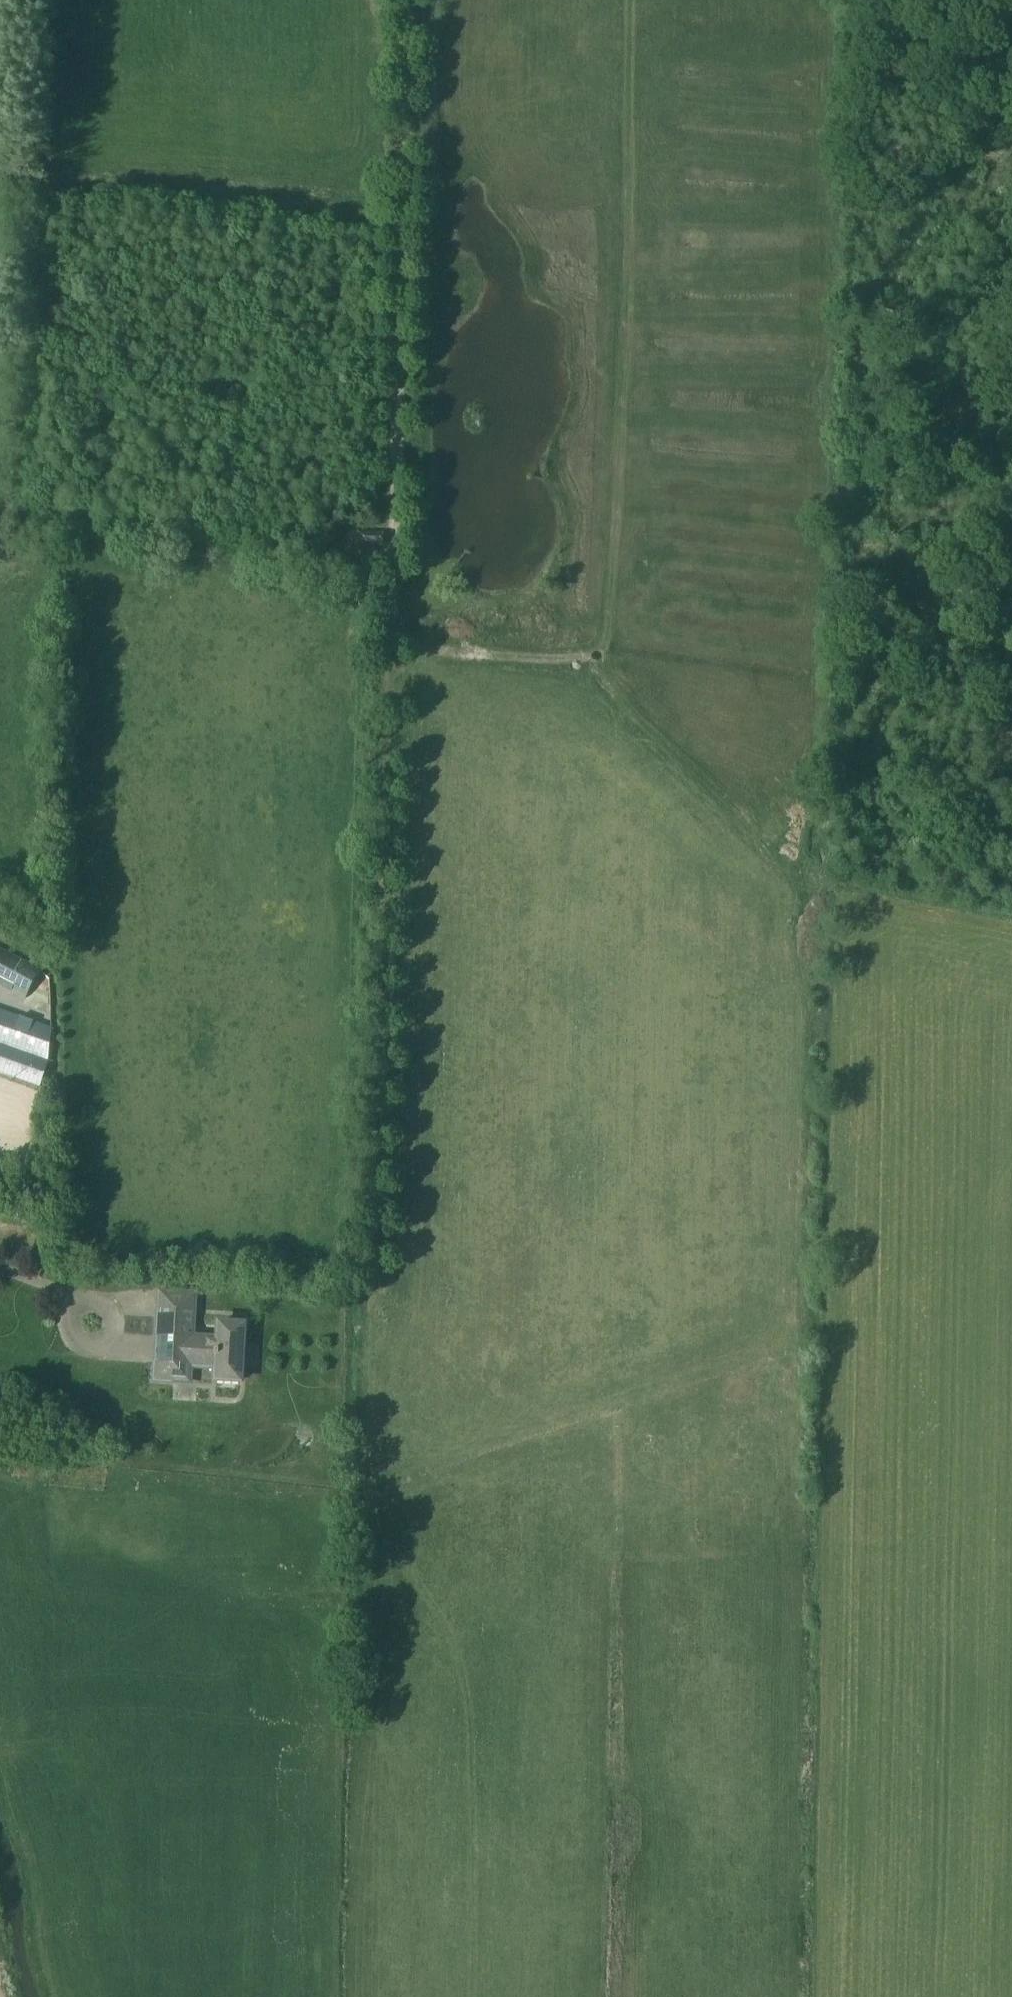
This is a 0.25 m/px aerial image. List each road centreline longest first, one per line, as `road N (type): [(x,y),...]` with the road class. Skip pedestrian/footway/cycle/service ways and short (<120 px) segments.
road 1 (track): [(407,0),(393,590)]

